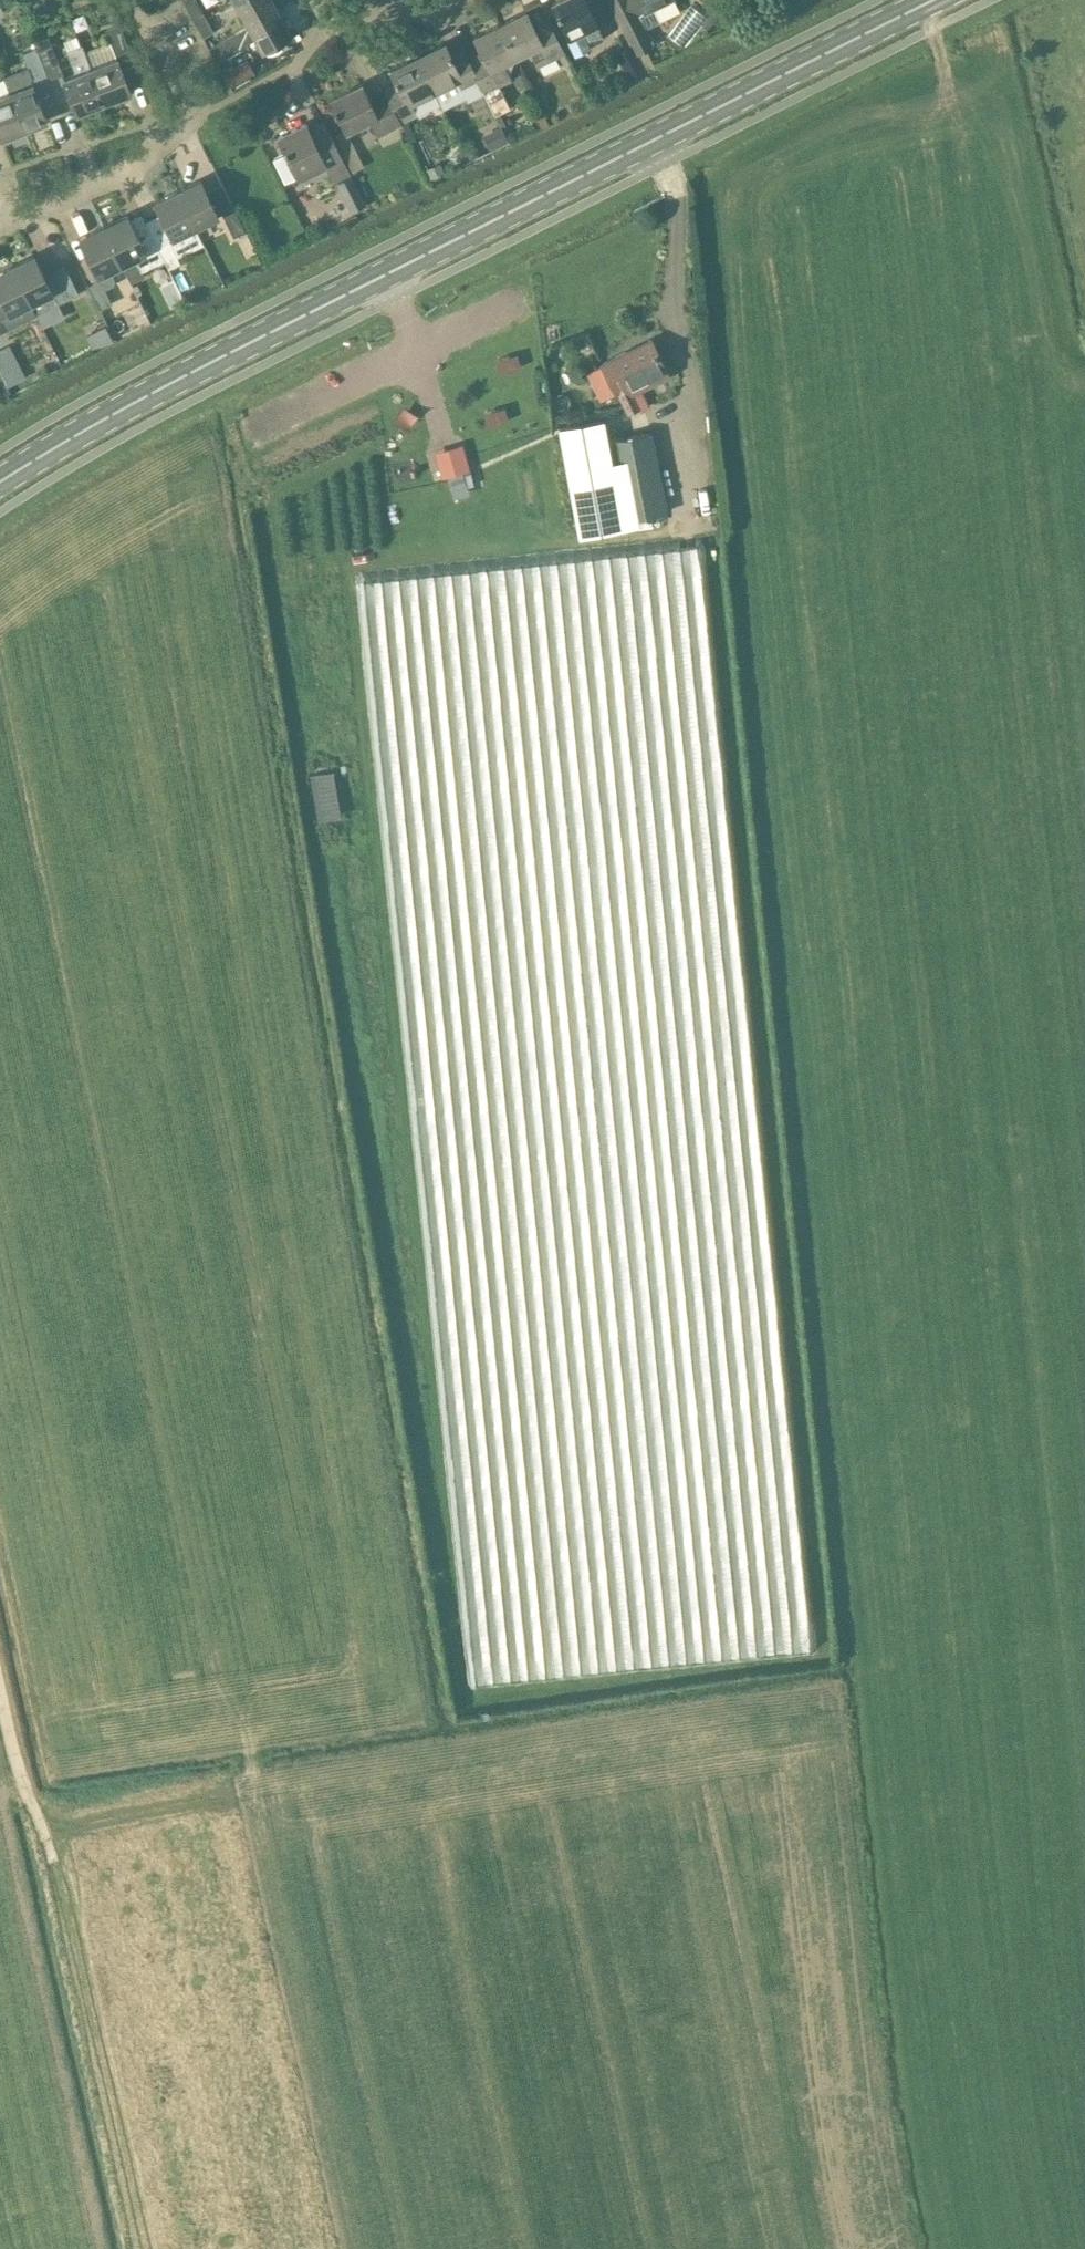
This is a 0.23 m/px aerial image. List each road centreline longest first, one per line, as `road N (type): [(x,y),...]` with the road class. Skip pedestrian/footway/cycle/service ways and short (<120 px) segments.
road 1 (primary): [(0,486),(288,327),(948,0)]
road 2 (residential): [(142,16),(195,116),(124,176),(0,224)]
road 3 (residential): [(444,0),(329,24),(310,0)]

